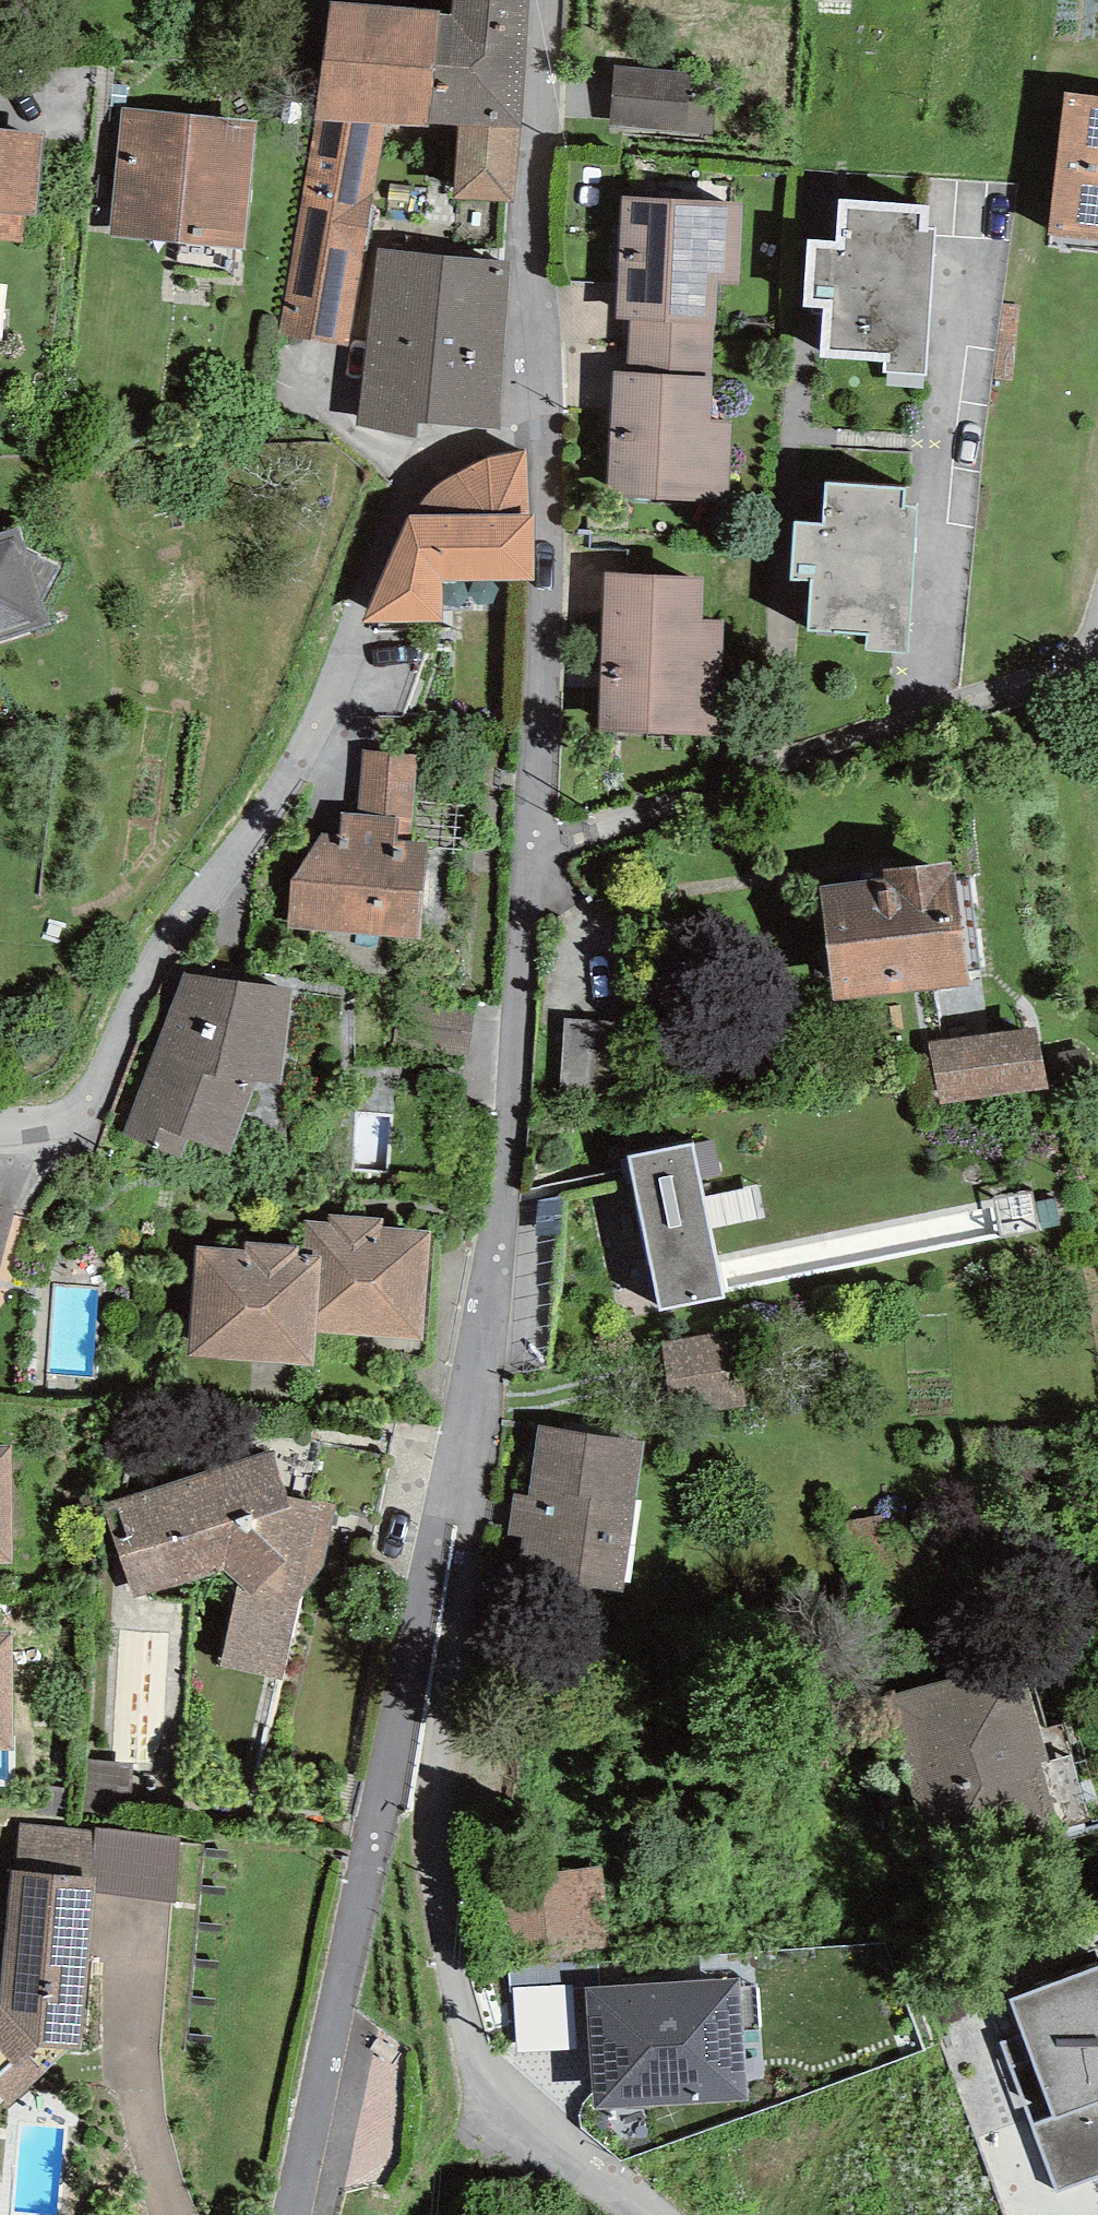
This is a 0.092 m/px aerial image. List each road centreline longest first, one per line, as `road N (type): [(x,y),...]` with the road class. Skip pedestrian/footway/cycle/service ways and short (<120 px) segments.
road 1 (unclassified): [(479,1287),(290,2214)]
road 2 (residential): [(537,428),(452,454),(406,491),(288,791),(171,943),(95,1097),(55,1127),(0,1137)]
road 3 (unclassified): [(523,2114),(474,2067),(446,1992),(425,1854),(491,1355),(479,1287)]
road 4 (residential): [(528,854),(931,687),(1097,651)]
road 5 (unclassified): [(528,854),(479,1287)]
road 6 (residential): [(542,0),(522,235),(537,428)]
road 7 (residential): [(537,428),(546,535),(528,854)]
road 8 (residential): [(668,2214),(523,2114)]

